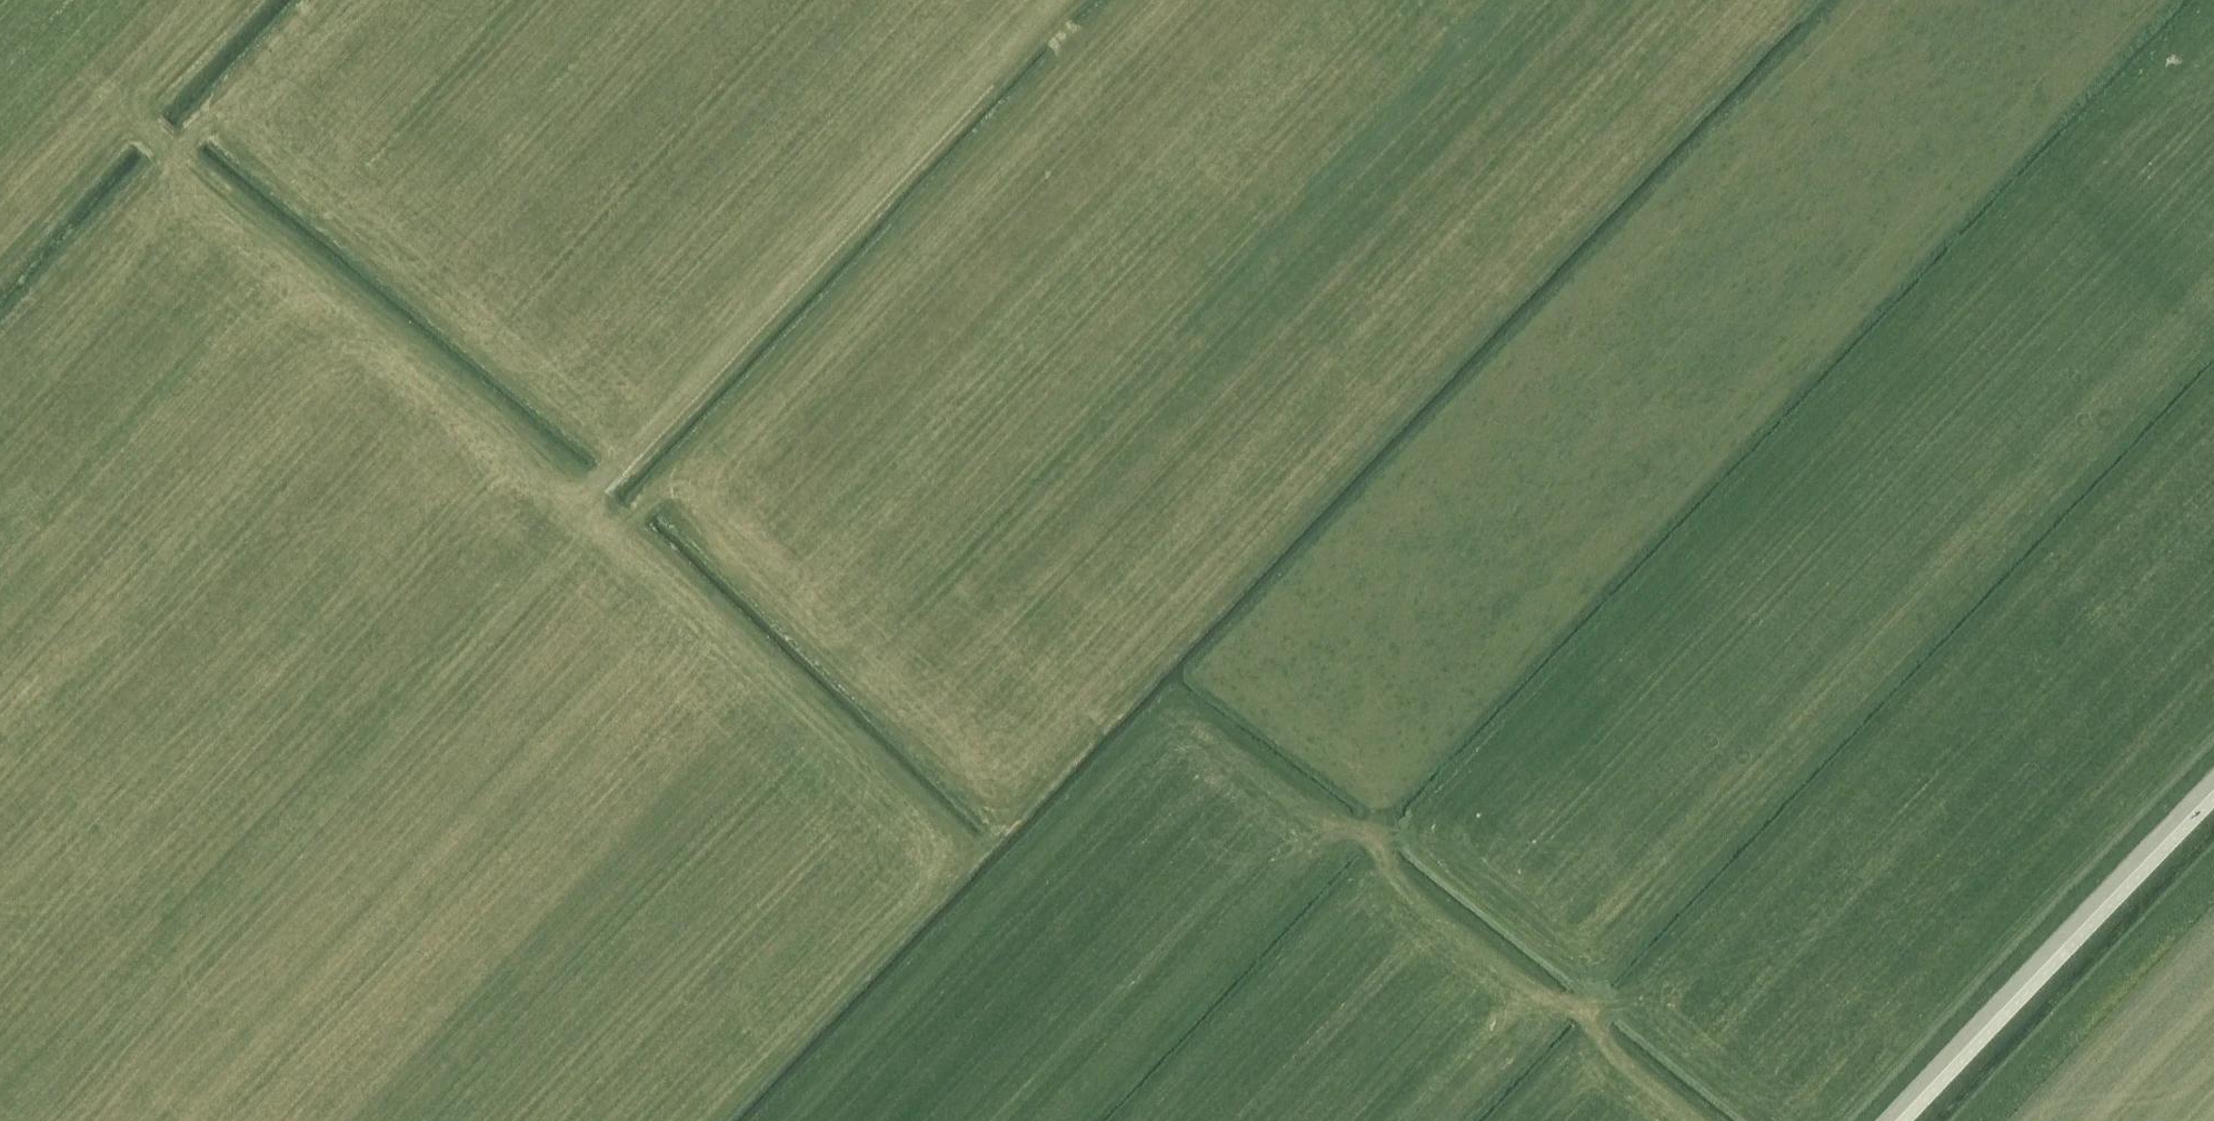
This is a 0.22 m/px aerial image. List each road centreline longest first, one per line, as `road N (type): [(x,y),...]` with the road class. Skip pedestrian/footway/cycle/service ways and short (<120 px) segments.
road 1 (track): [(1889,1120),(2213,784)]

